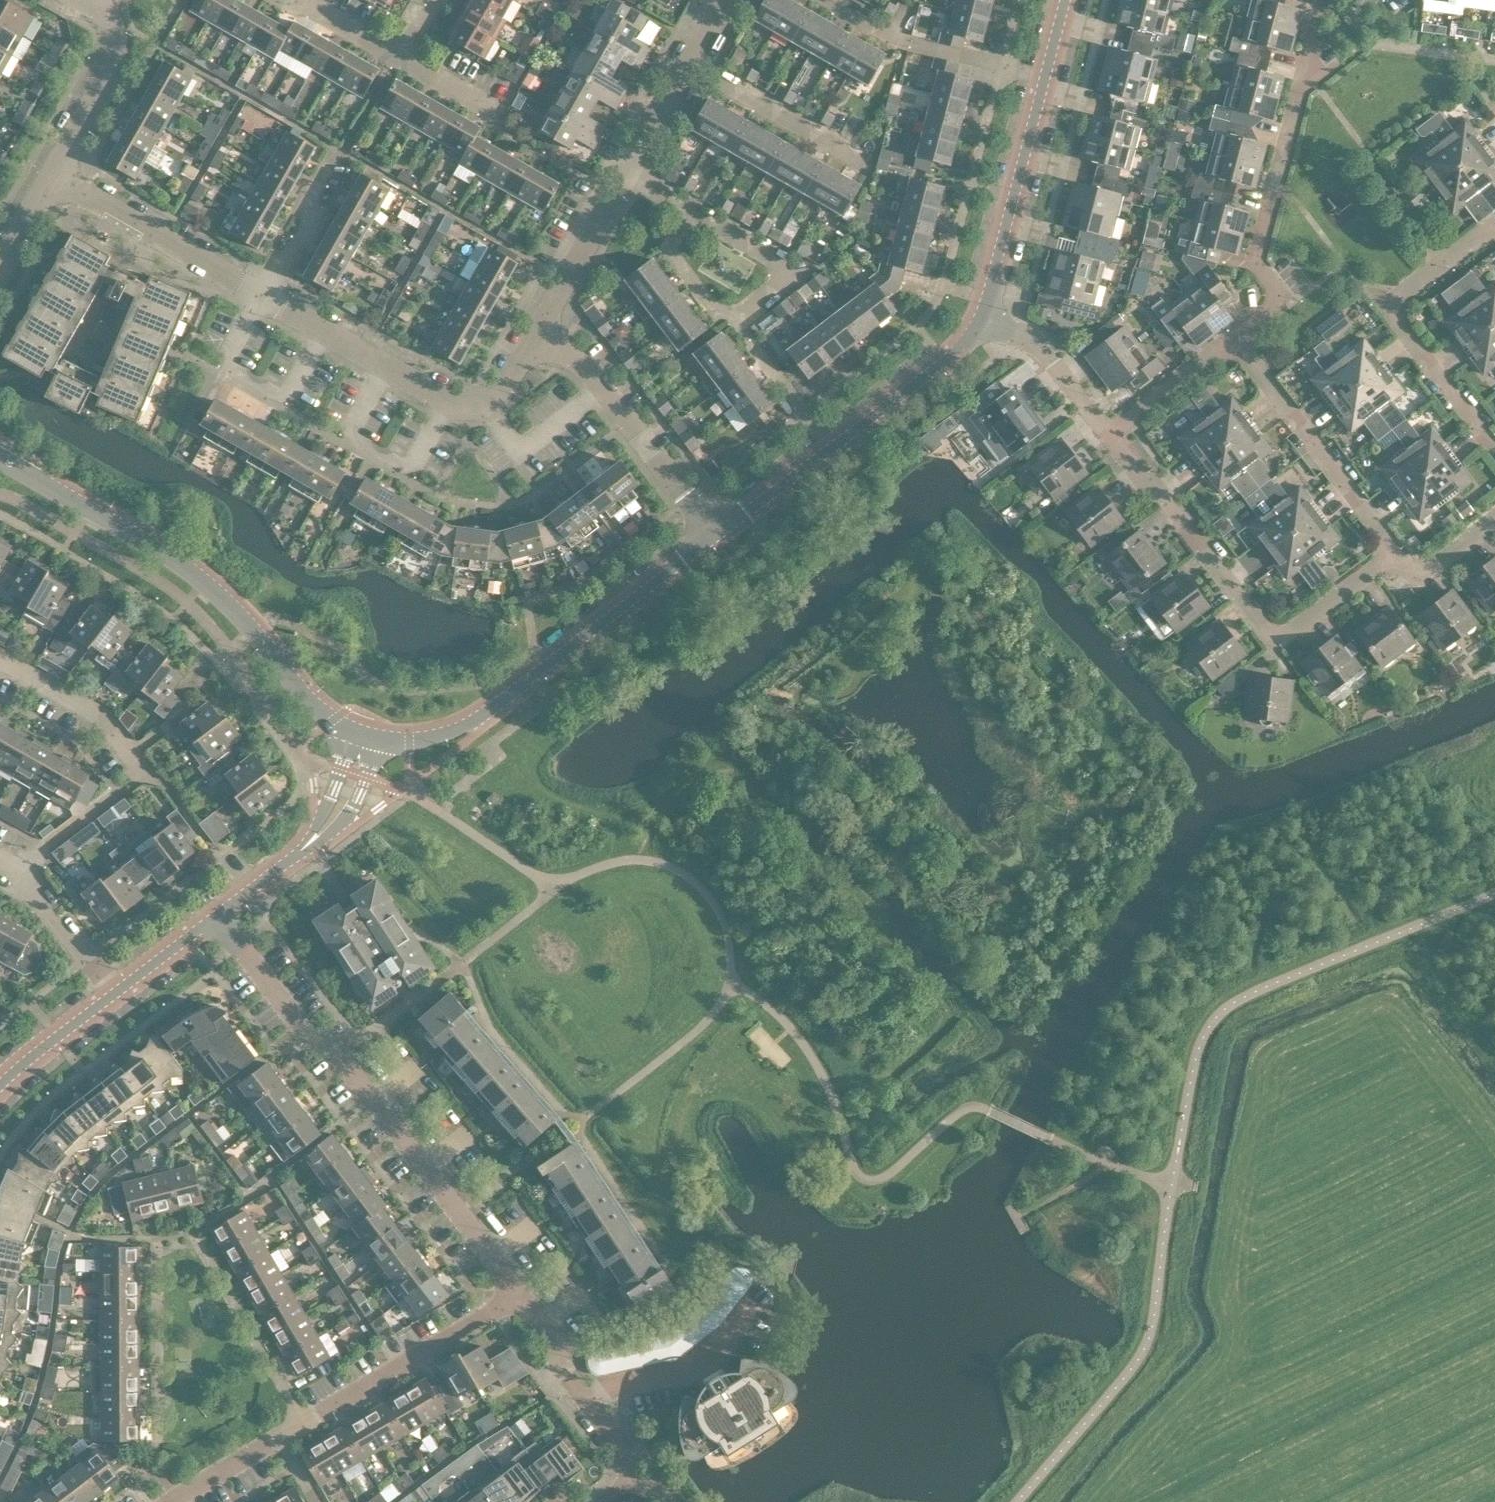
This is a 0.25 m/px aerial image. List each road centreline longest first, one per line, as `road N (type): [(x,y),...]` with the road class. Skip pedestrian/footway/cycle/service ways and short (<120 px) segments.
road 1 (residential): [(511,1298),(377,1109),(325,1060),(221,914)]
road 2 (tertiary): [(366,739),(312,709),(208,589),(0,457)]
road 3 (tertiary): [(366,739),(427,741),(479,719),(715,535)]
road 4 (residential): [(1394,552),(1275,643),(1110,439)]
road 5 (residential): [(173,1501),(511,1298)]
road 6 (residential): [(29,888),(29,861),(143,770),(96,715),(0,664)]
road 7 (tertiary): [(715,535),(953,353),(979,317)]
road 8 (residential): [(536,333),(490,398),(453,404),(268,297)]
road 9 (residential): [(1240,346),(1277,313),(1256,263),(1296,107),(1328,50)]
road 10 (tertiary): [(979,317),(1065,0)]
road 11 (residential): [(1494,459),(1382,304),(1494,229)]
road 12 (residential): [(715,535),(629,426),(536,333)]
road 13 (residential): [(729,319),(786,273),(628,170)]
road 14 (residential): [(1394,552),(1240,346)]
road 15 (residential): [(268,297),(50,170)]
road 16 (tertiary): [(221,914),(329,821),(347,794),(366,739)]
road 17 (residential): [(584,1392),(712,1354),(745,1320),(761,1286)]
road 18 (residential): [(867,163),(687,65)]
road 19 (residential): [(536,333),(628,170)]
road 20 (residential): [(1110,439),(1040,351),(979,317)]
road 21 (unclassified): [(50,170),(115,45),(107,17)]
road 22 (residential): [(1110,439),(1240,346)]
road 23 (residential): [(268,297),(345,157)]
road 24 (tertiary): [(0,1086),(112,996)]
road 25 (tertiary): [(112,996),(221,914)]
road 26 (residential): [(112,996),(29,888)]
road 27 (residential): [(1494,539),(1426,590),(1394,552)]
road 28 (residential): [(628,170),(687,65)]

